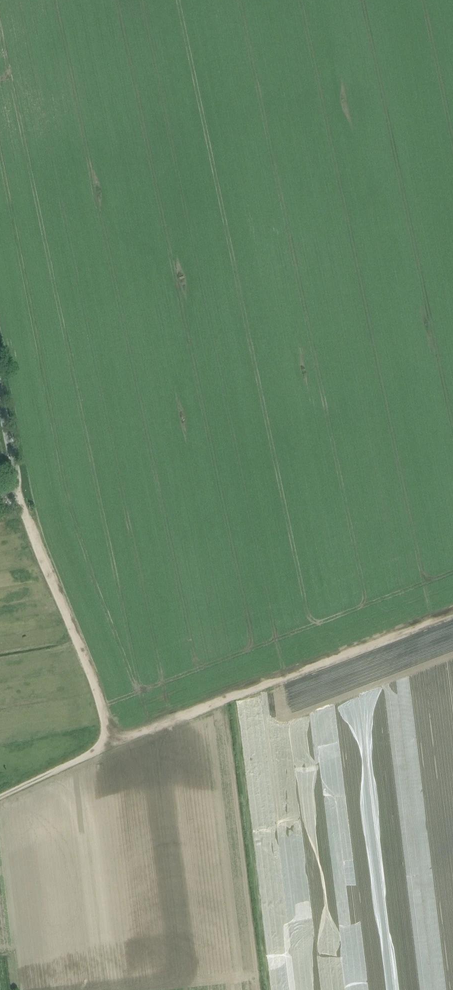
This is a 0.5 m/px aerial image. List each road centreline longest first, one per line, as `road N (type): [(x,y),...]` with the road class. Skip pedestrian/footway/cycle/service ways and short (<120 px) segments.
road 1 (track): [(96,746),(452,606)]
road 2 (track): [(0,795),(96,746),(104,723),(95,681),(18,503)]

